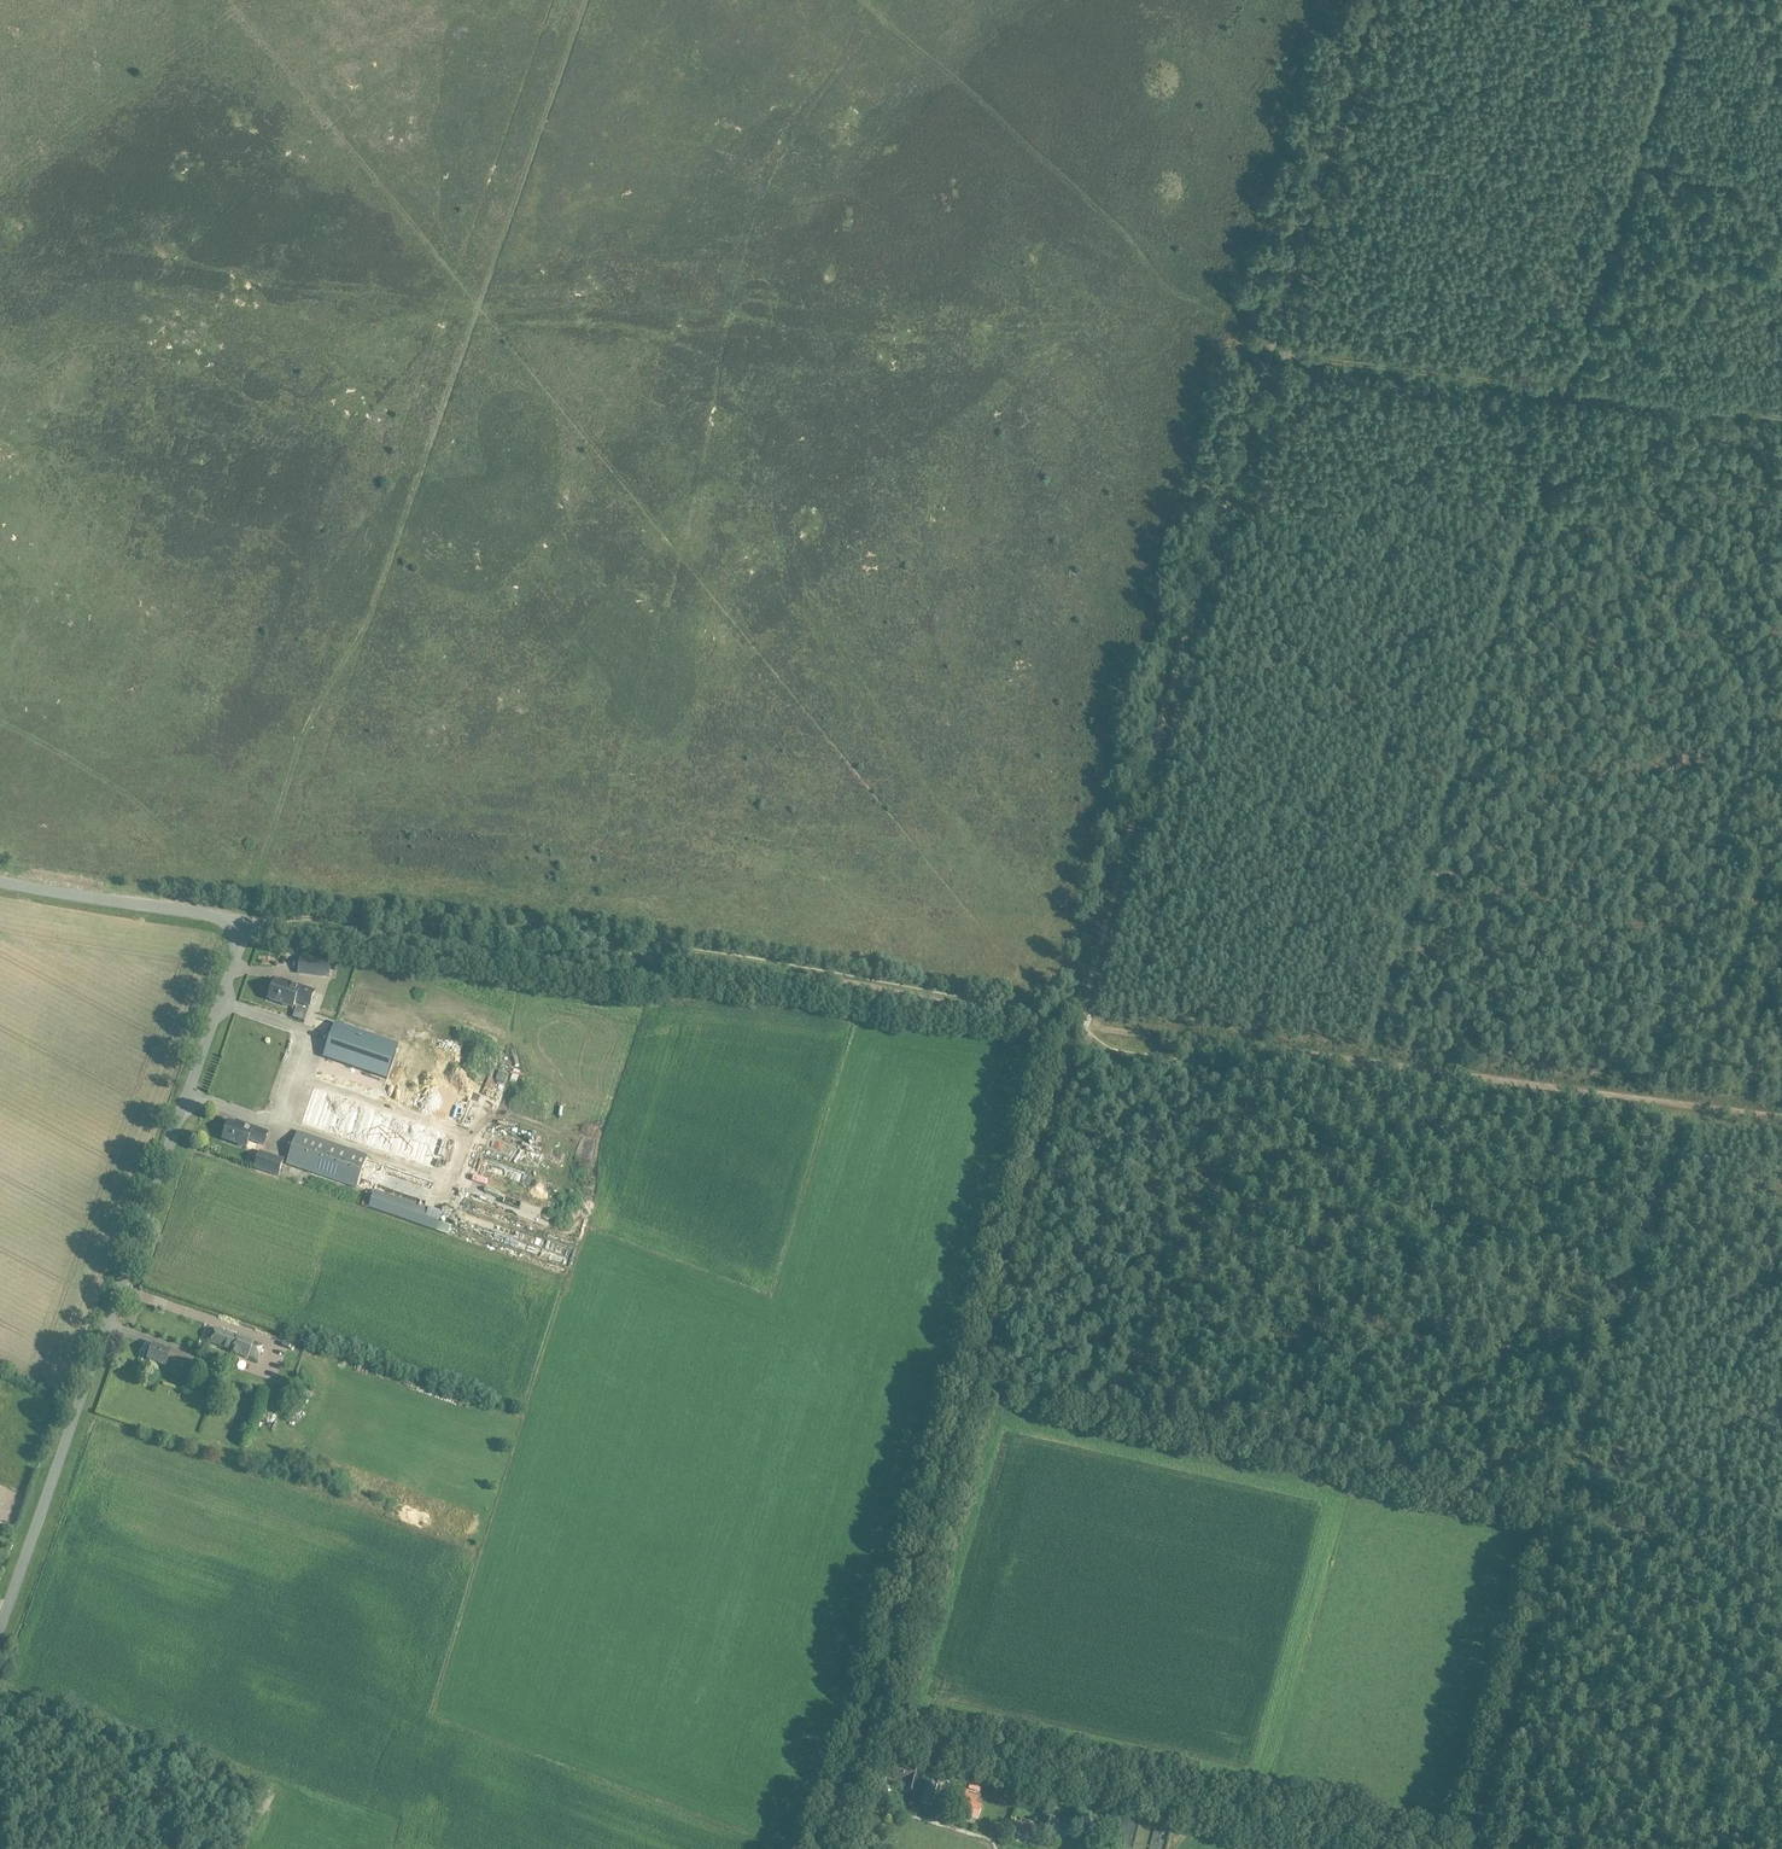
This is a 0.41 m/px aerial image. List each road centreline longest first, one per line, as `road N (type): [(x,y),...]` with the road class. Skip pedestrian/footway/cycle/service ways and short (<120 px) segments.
road 1 (track): [(1079,1028),(1372,0)]
road 2 (unclassified): [(0,1629),(244,920),(0,881)]
road 3 (track): [(826,1848),(877,1714),(1062,1081),(1059,1042)]
road 4 (track): [(972,1385),(1781,1573)]
road 5 (track): [(244,920),(495,953),(701,964),(865,987),(1026,1018),(1059,1042)]
road 6 (track): [(1684,1105),(1467,1848)]
road 7 (track): [(1079,1028),(1781,1118)]
road 8 (track): [(872,1729),(1400,1848)]

